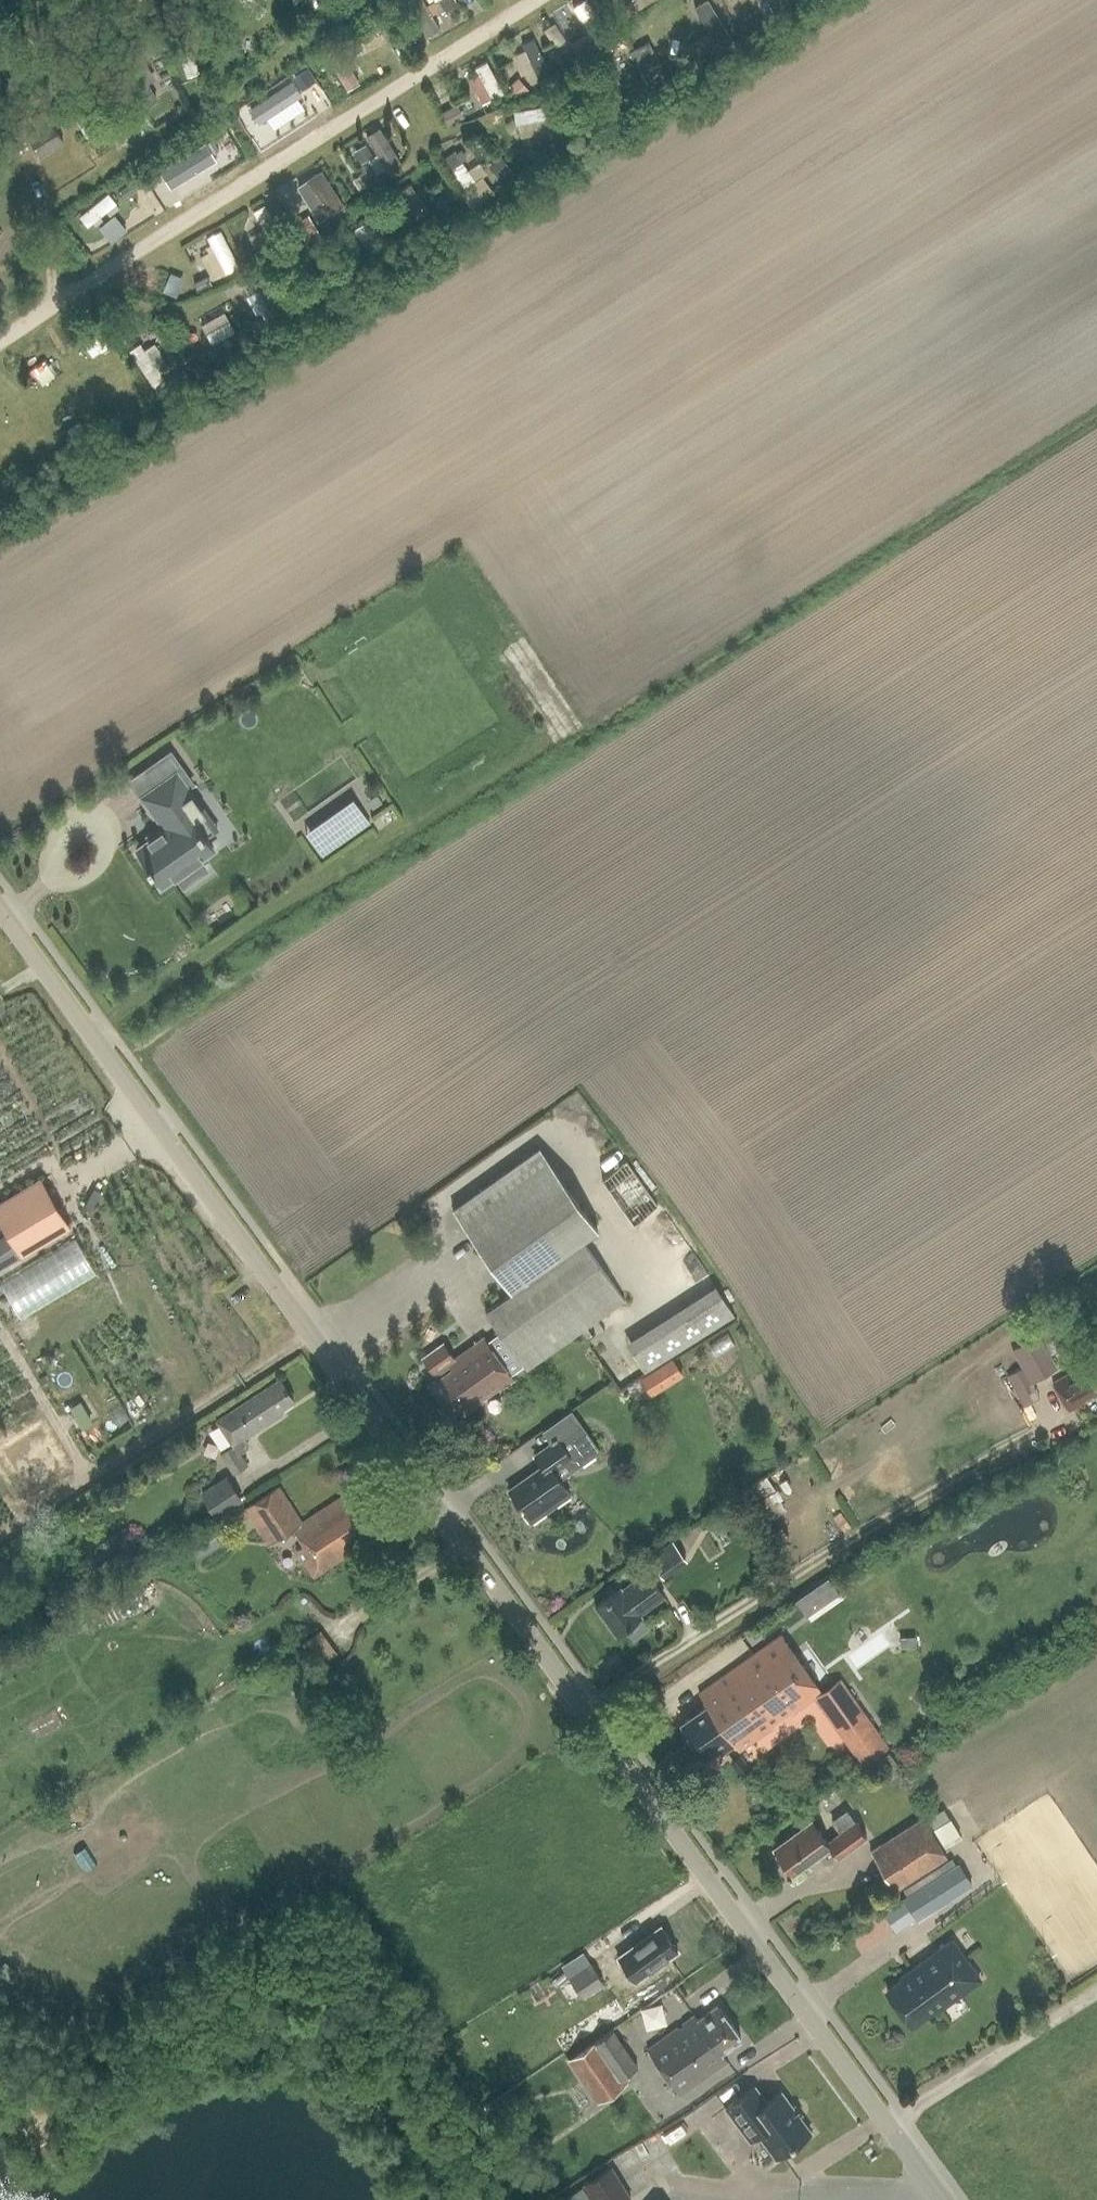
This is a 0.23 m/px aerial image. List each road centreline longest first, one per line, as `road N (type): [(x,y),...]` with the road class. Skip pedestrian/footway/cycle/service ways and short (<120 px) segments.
road 1 (unclassified): [(944,2199),(0,909)]
road 2 (track): [(310,1335),(0,1535)]

